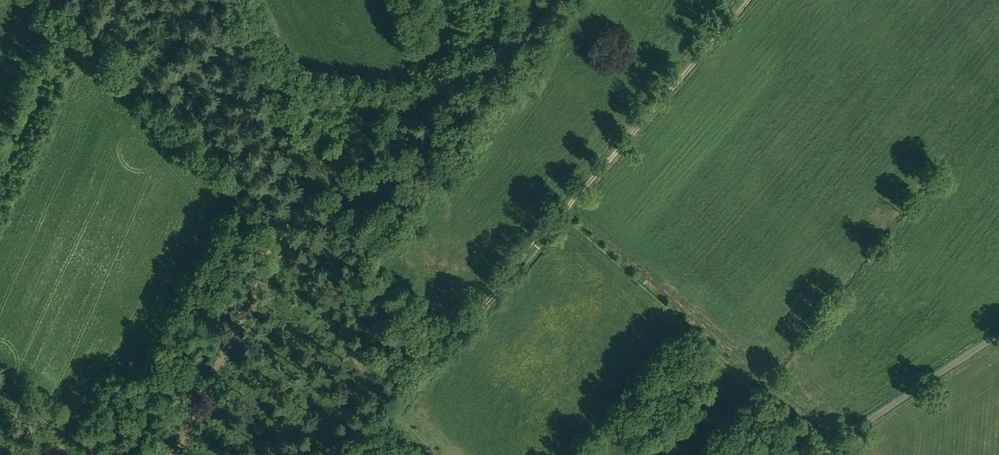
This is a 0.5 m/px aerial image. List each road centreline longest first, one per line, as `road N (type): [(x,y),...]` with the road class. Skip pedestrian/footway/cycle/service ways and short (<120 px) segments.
road 1 (track): [(393,411),(739,0)]
road 2 (track): [(30,0),(160,116),(282,252)]
road 3 (unclassified): [(812,454),(998,333)]
road 4 (track): [(393,411),(282,252)]
road 5 (track): [(282,454),(393,411)]

